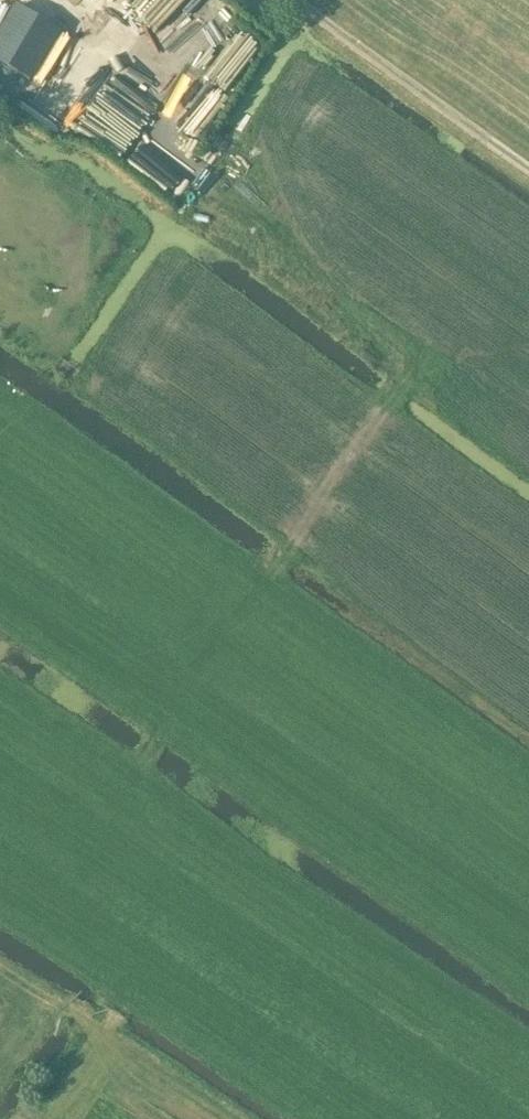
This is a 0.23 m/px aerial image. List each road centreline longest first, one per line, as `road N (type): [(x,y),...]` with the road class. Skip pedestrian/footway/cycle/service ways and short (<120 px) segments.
road 1 (track): [(293,0),(528,168)]

